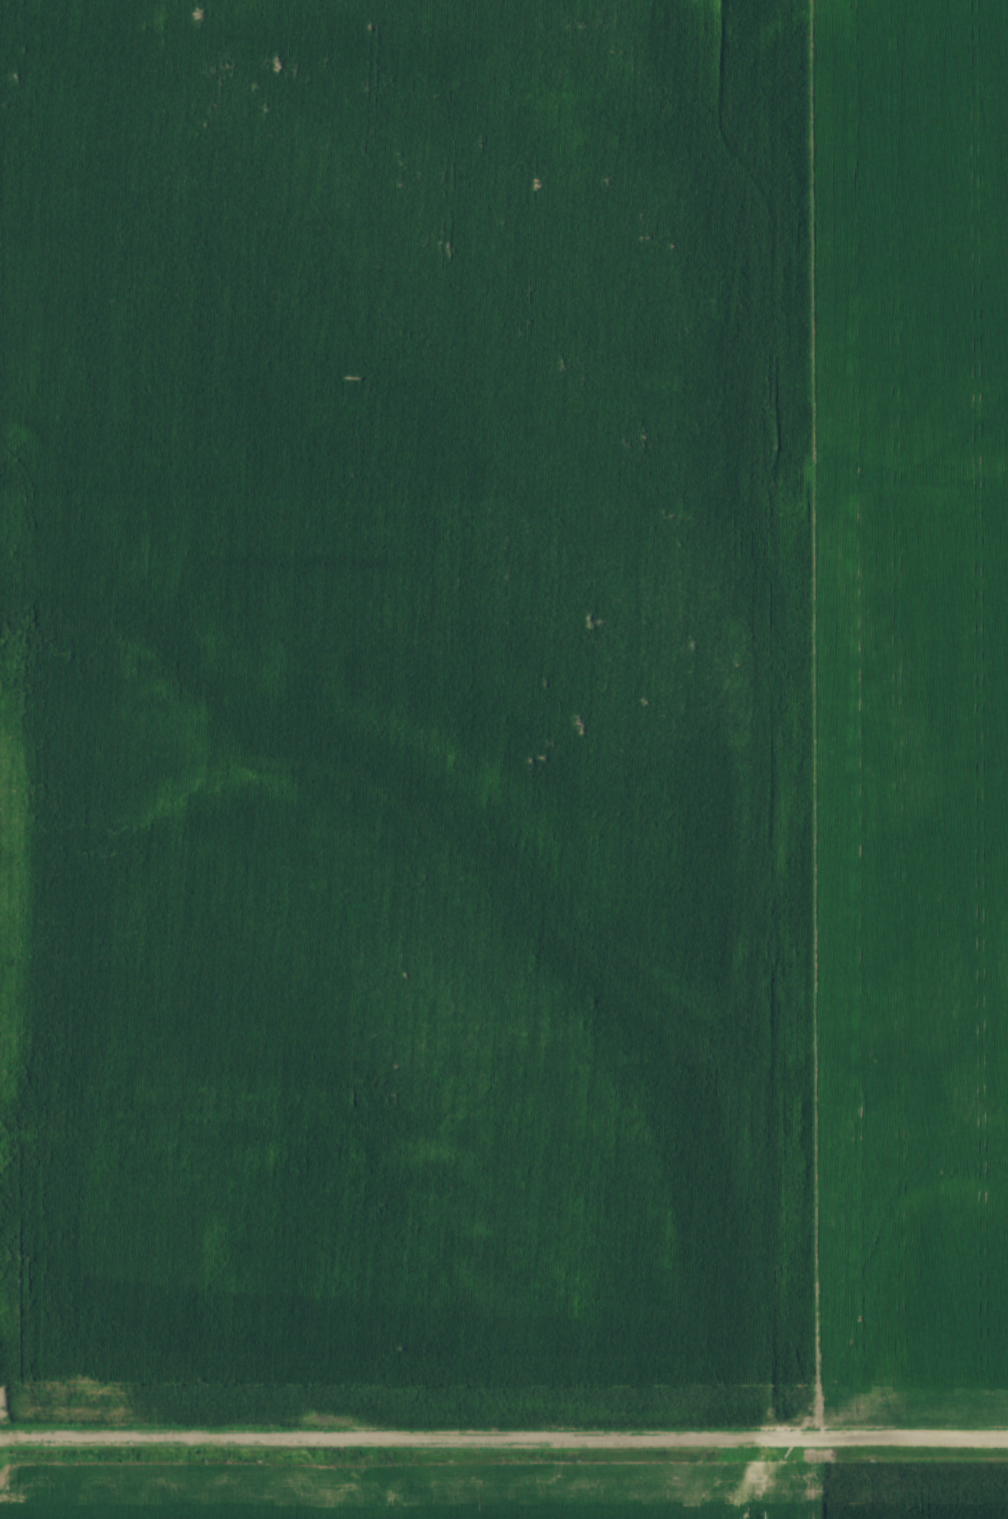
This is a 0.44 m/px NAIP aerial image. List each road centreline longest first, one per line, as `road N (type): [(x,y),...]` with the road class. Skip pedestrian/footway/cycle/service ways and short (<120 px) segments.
road 1 (residential): [(0,1446),(1007,1449)]

